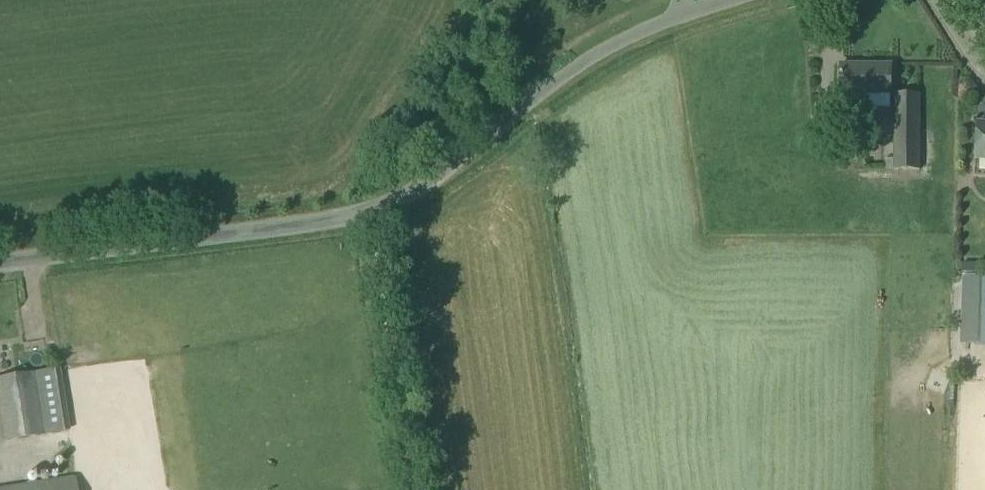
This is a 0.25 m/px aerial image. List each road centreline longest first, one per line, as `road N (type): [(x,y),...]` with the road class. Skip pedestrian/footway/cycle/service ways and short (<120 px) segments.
road 1 (unclassified): [(453,165),(376,212),(0,261)]
road 2 (unclassified): [(737,0),(556,78),(453,165)]
road 3 (track): [(416,489),(376,212)]
road 4 (unclassified): [(453,165),(443,95),(493,0)]

